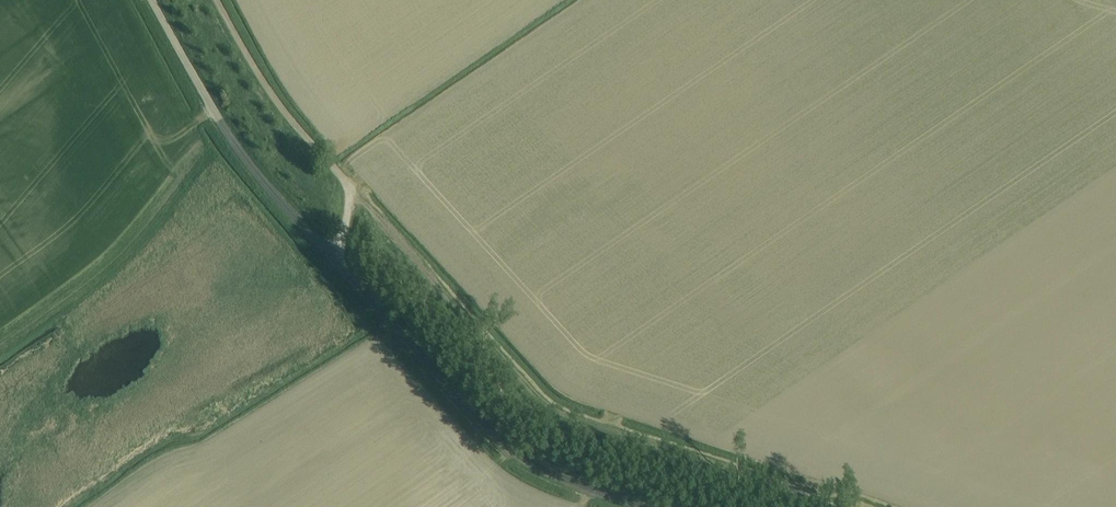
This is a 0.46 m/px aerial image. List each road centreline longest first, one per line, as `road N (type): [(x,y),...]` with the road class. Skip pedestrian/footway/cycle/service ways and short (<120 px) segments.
road 1 (unclassified): [(151,0),(265,183),(501,441),(542,470),(642,506)]

